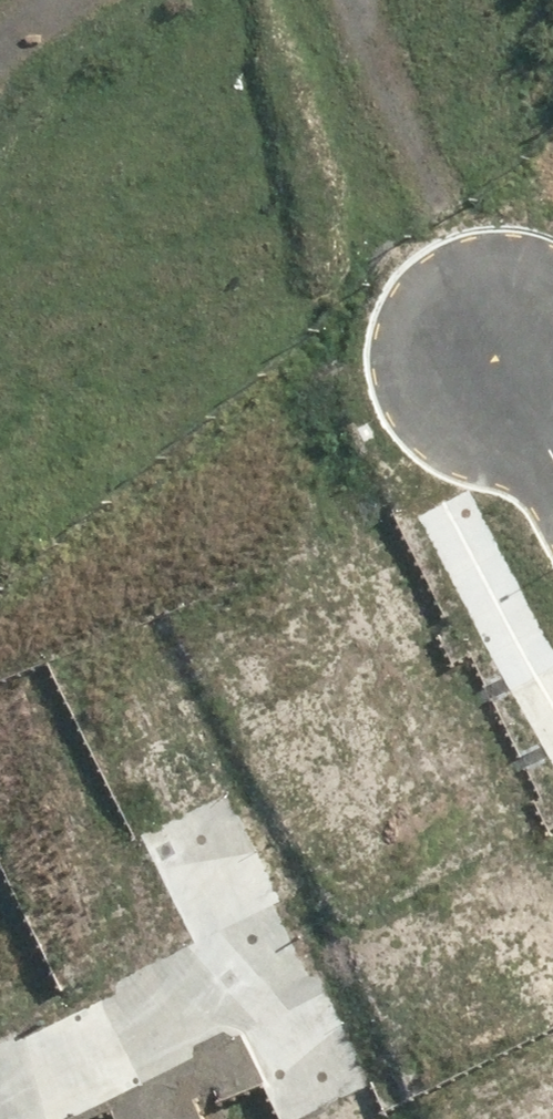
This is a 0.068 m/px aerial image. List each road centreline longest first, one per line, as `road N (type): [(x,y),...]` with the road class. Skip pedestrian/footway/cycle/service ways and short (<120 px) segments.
road 1 (tertiary): [(425,0),(506,364)]
road 2 (residential): [(0,1090),(258,965)]
road 3 (residential): [(195,830),(258,965)]
road 4 (residential): [(258,965),(311,1077)]

